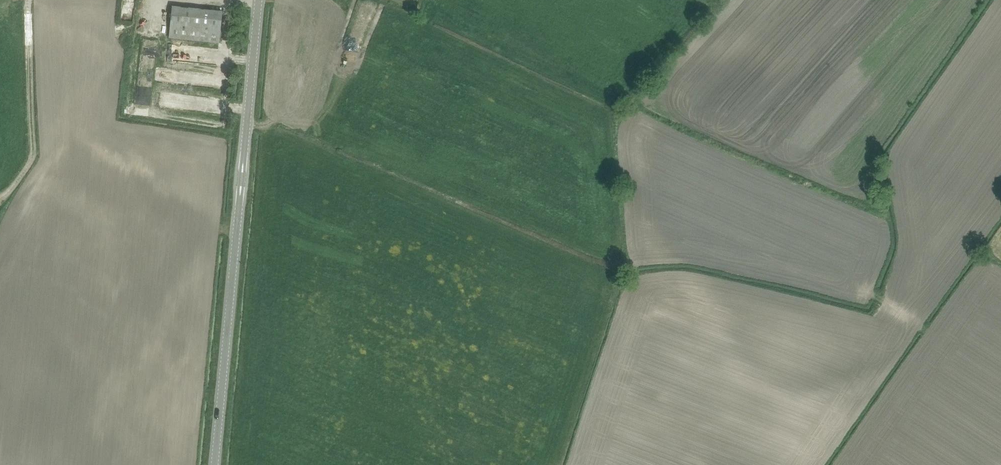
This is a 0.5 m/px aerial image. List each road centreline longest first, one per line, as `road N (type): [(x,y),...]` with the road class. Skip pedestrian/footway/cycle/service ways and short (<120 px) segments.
road 1 (unclassified): [(215,464),(259,0)]

